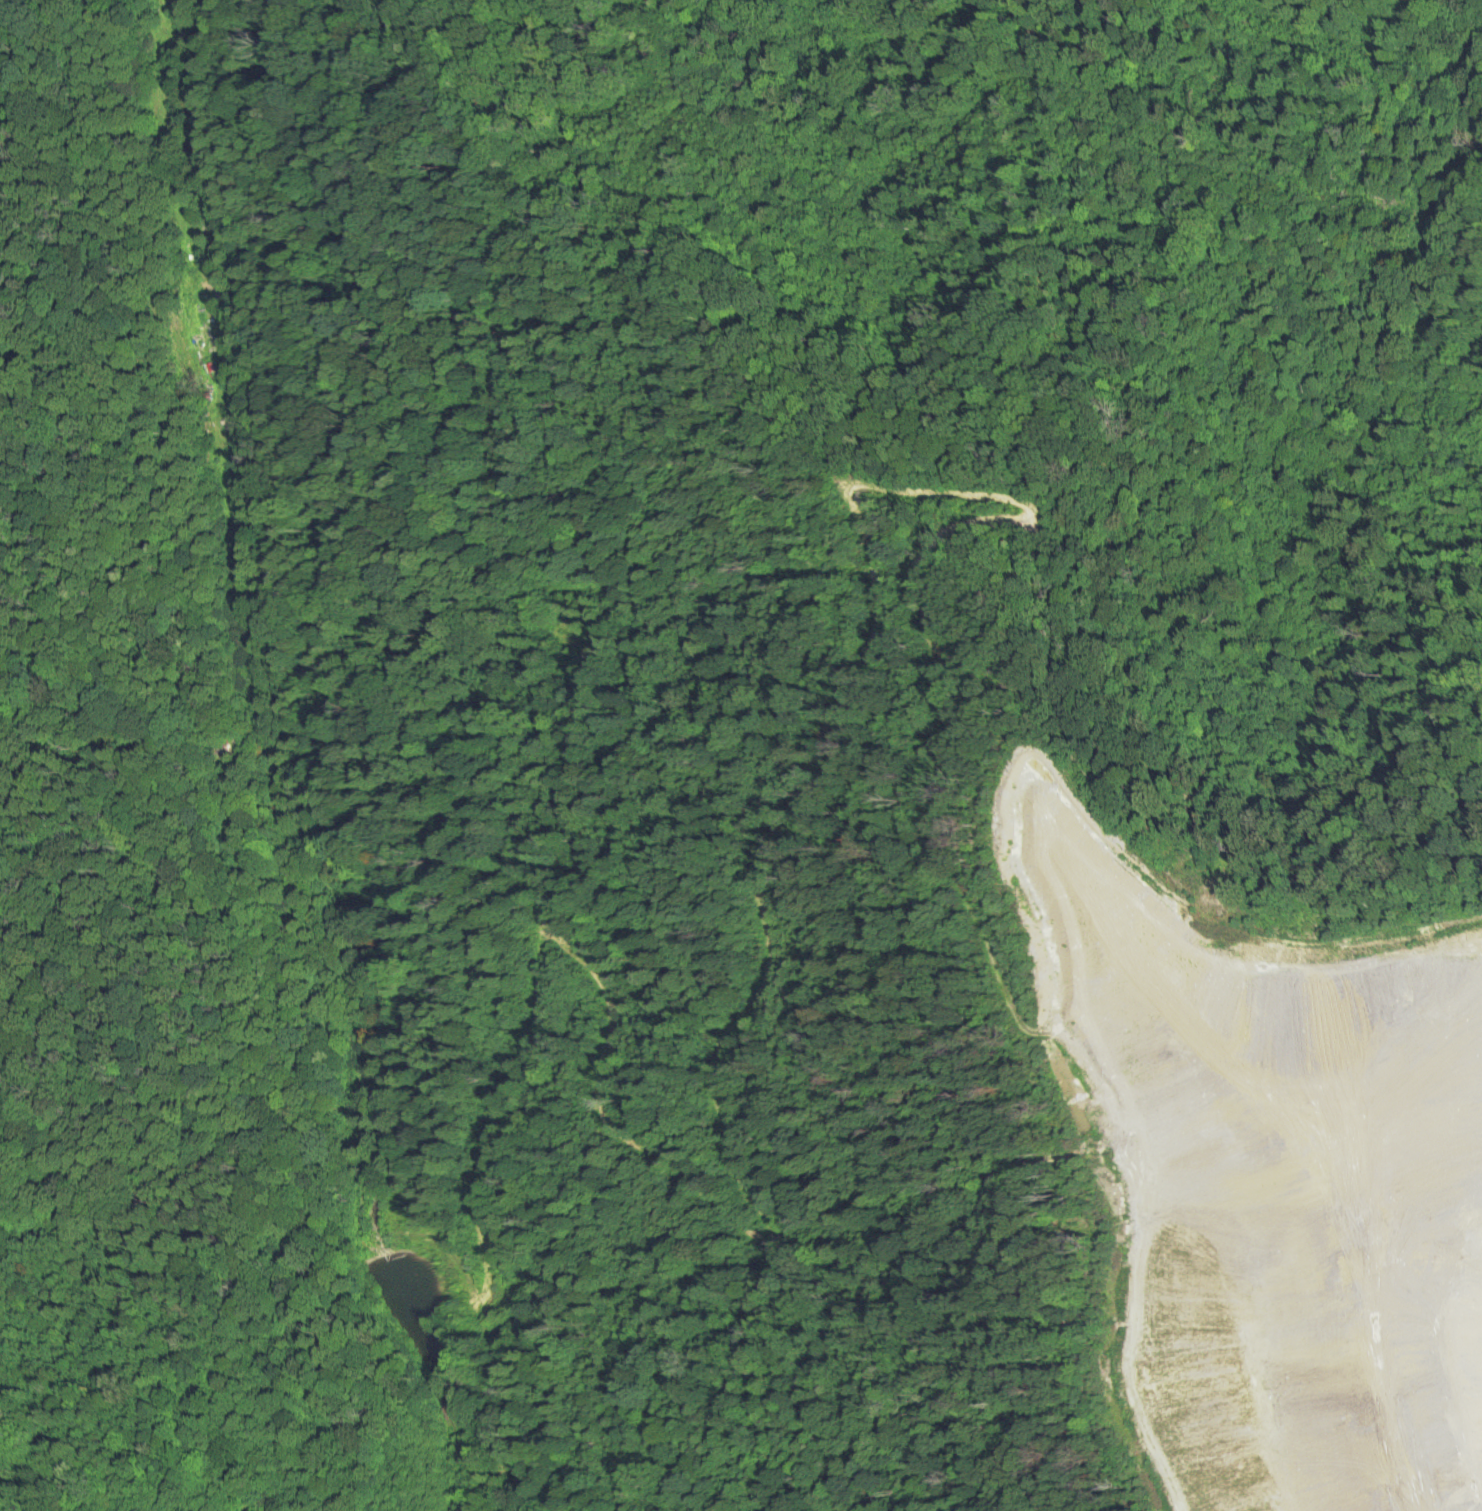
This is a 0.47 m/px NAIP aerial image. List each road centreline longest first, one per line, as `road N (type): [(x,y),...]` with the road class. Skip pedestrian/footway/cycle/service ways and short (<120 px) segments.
road 1 (residential): [(220,294),(188,0)]

